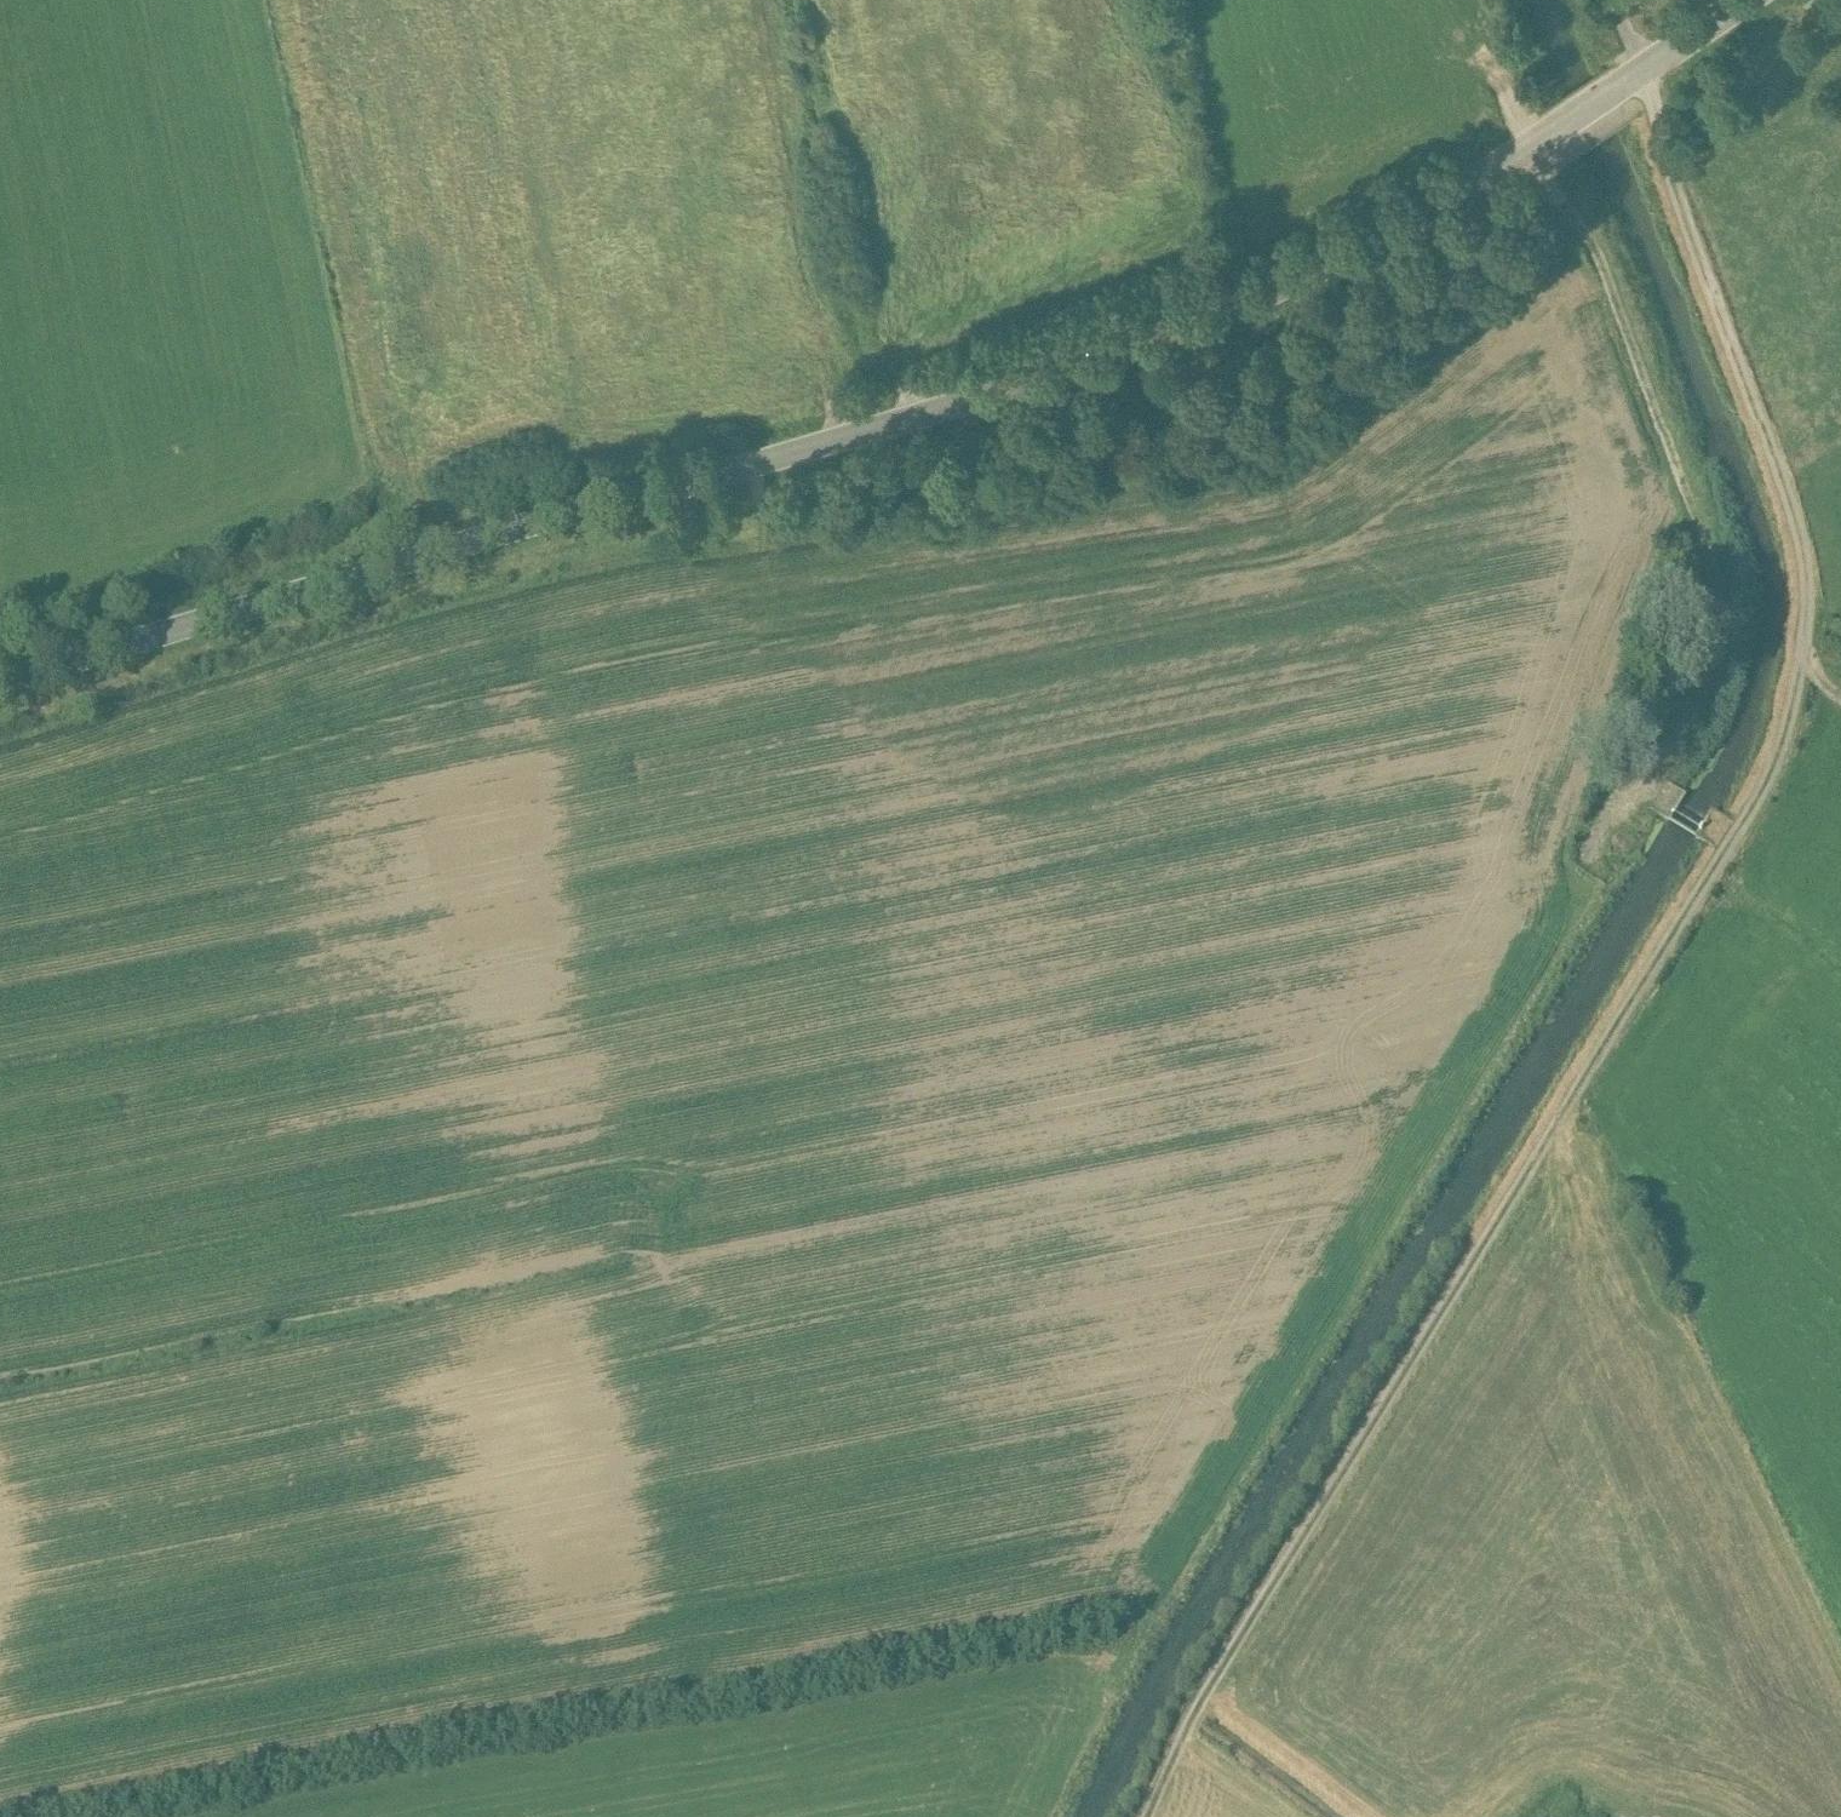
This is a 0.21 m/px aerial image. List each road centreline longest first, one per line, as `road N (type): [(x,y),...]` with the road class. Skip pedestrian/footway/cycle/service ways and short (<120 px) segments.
road 1 (track): [(1648,65),(1664,147),(1801,536),(1810,623),(1802,671),(1761,801),(1254,1620),(1160,1799)]
road 2 (tertiary): [(0,685),(1120,353),(1231,309),(1537,138),(1745,0)]

